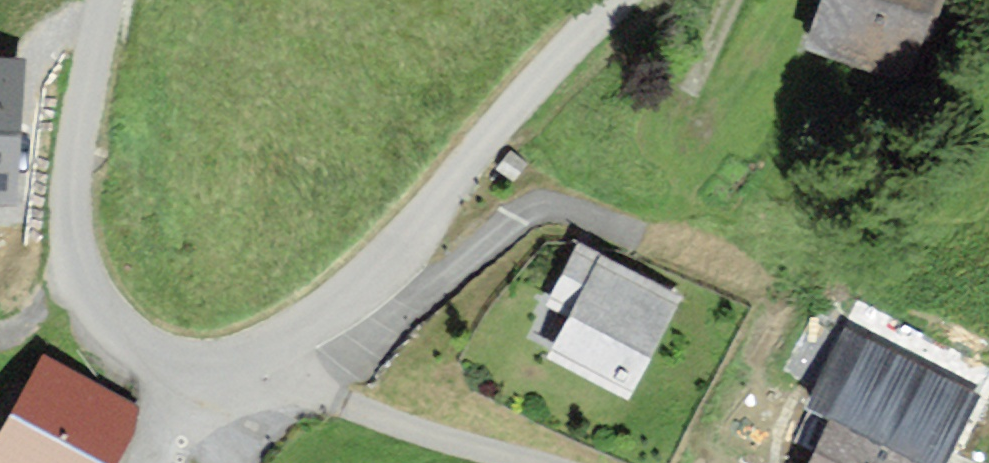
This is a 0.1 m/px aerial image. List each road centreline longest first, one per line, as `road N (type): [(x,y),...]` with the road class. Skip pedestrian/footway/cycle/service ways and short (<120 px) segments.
road 1 (unclassified): [(288,332),(396,244),(616,0)]
road 2 (unclassified): [(110,0),(76,143),(73,243),(85,281),(129,334),(183,359),(210,361)]
road 3 (residential): [(288,332),(335,398),(512,462)]

